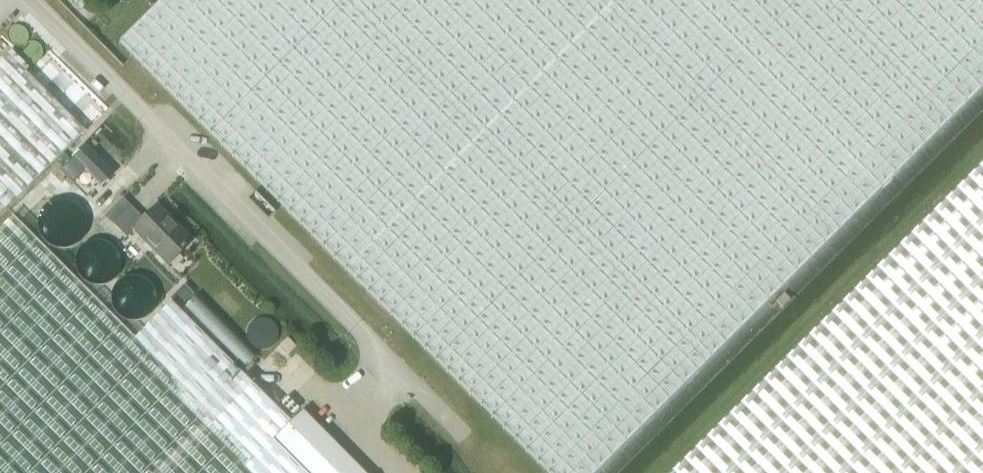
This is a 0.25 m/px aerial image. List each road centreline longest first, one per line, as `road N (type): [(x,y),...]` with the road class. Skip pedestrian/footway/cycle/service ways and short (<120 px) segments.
road 1 (unclassified): [(468,441),(21,0)]

